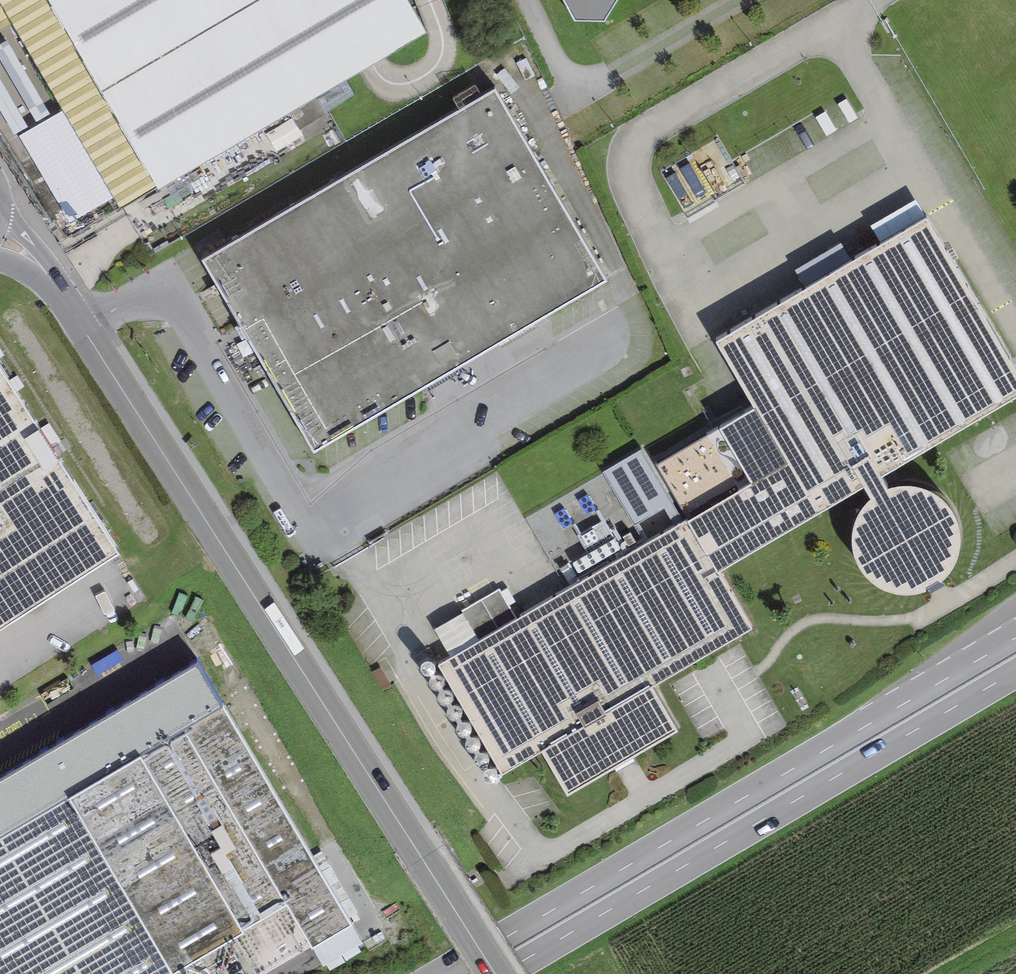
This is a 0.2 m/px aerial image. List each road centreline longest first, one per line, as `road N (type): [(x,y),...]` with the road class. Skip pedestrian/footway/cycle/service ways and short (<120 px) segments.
road 1 (tertiary): [(496,973),(60,287)]
road 2 (primary): [(1015,633),(441,973)]
road 3 (primary): [(503,973),(1015,679)]

